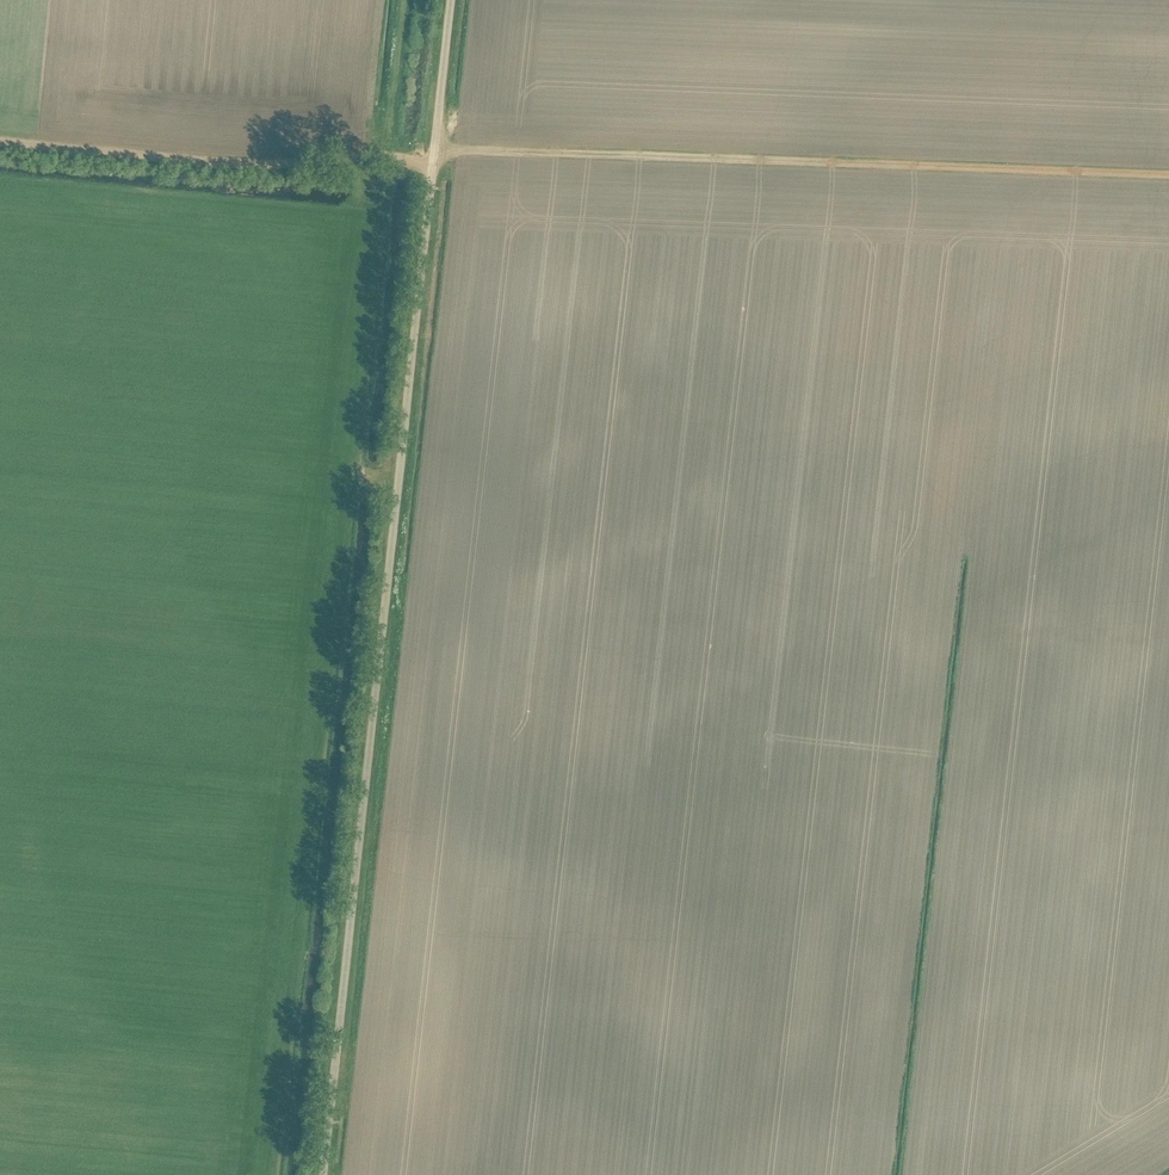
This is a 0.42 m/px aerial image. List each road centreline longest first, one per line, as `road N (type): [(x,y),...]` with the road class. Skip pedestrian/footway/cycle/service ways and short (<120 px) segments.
road 1 (unclassified): [(325,1174),(451,0)]
road 2 (track): [(434,152),(264,165),(0,141)]

